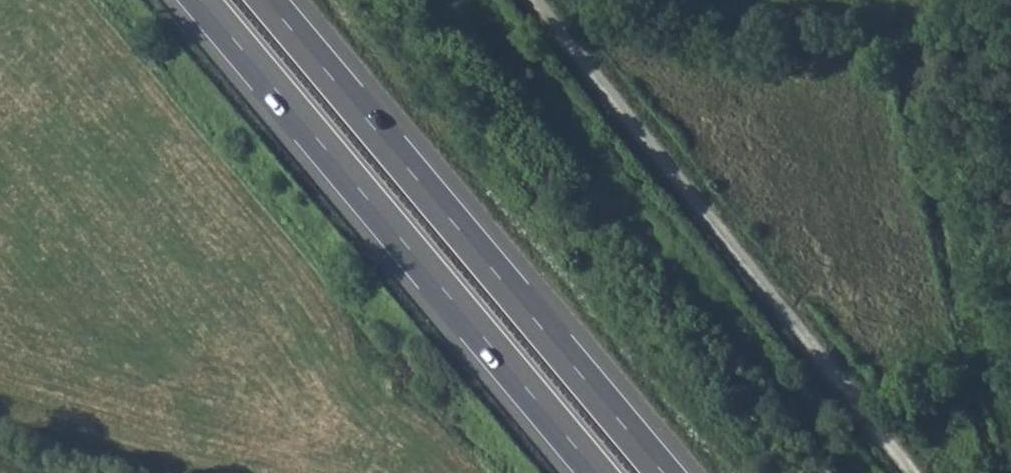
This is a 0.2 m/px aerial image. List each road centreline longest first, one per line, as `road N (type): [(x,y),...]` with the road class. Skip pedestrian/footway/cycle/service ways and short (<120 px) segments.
road 1 (motorway): [(200,0),(597,472)]
road 2 (motorway): [(663,472),(267,0)]
road 3 (track): [(909,472),(532,0)]

